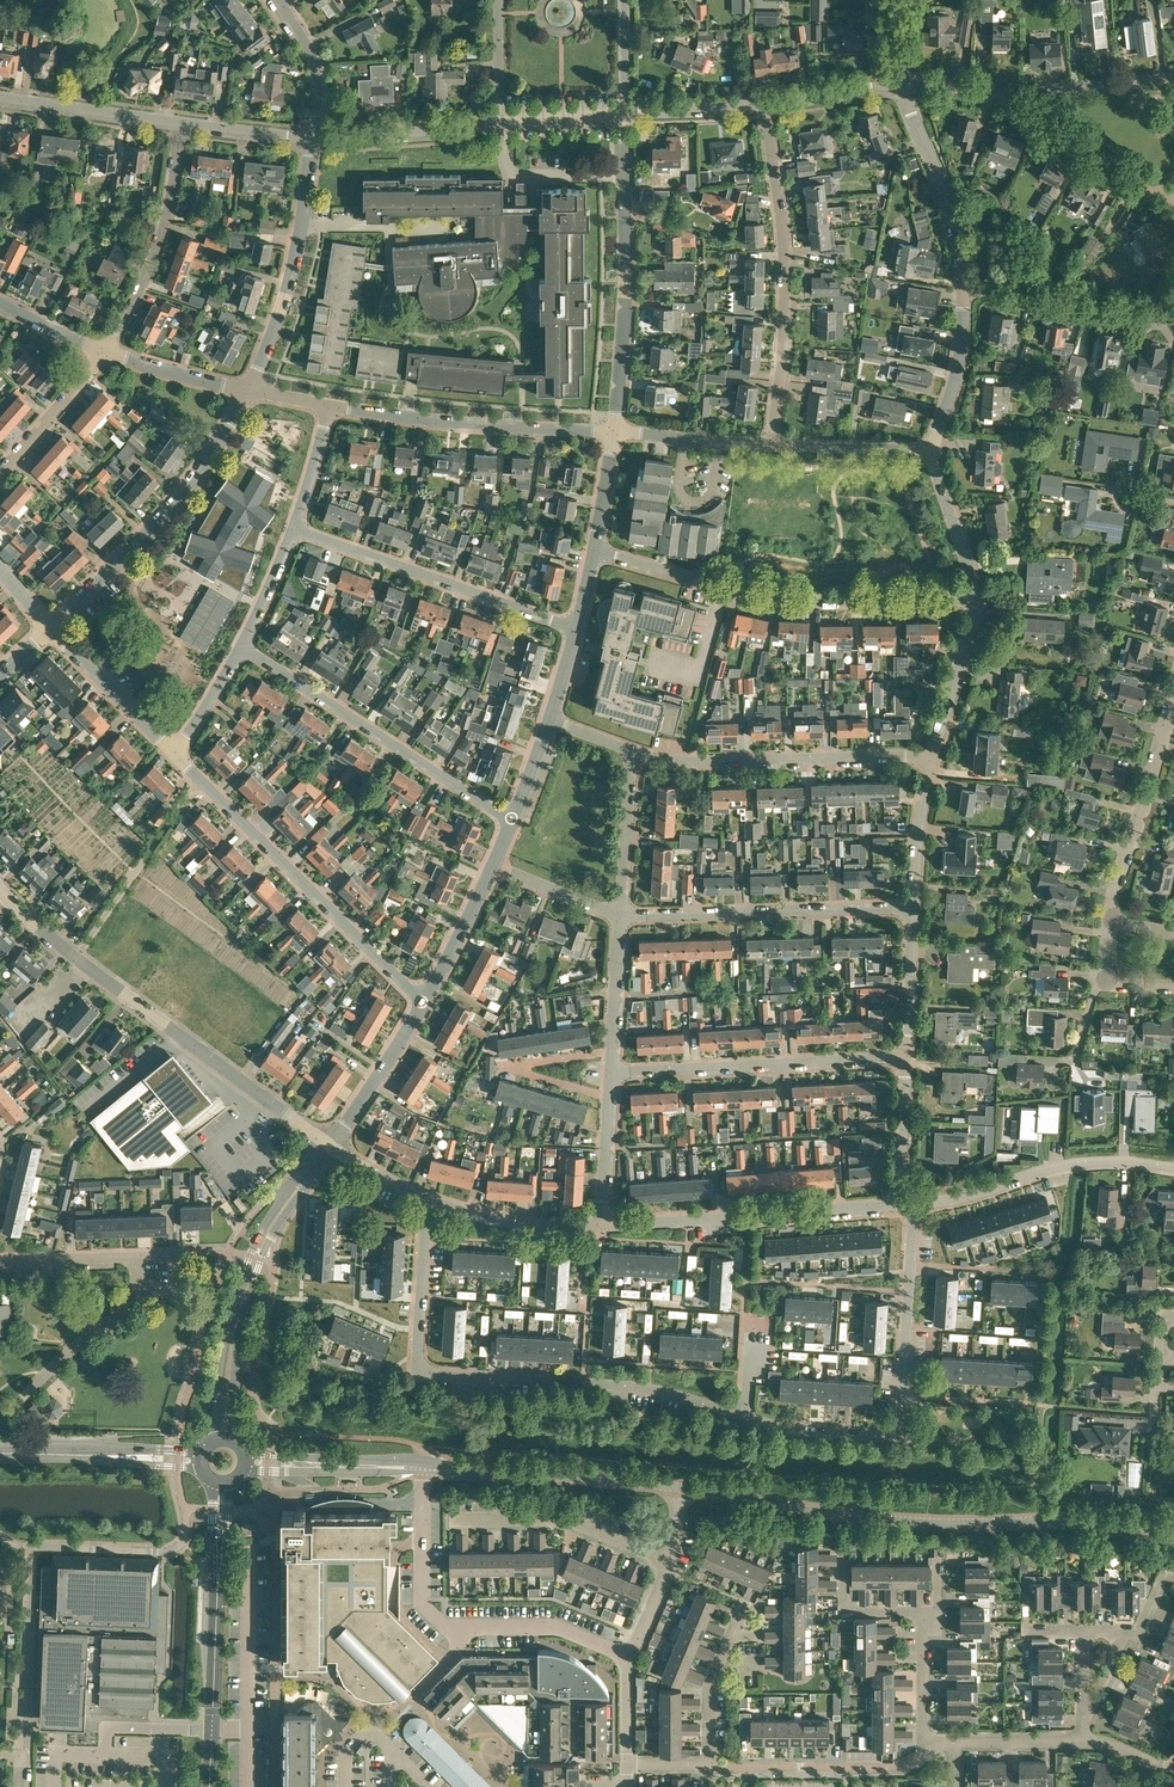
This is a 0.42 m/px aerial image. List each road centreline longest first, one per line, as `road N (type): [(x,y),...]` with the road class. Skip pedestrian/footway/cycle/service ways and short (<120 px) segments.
road 1 (residential): [(746,1421),(650,1391),(424,1370),(416,1356),(425,1202)]
road 2 (residential): [(1173,1535),(1099,1522),(864,1518),(679,1487)]
road 3 (residential): [(329,1146),(28,924),(0,895)]
road 4 (residential): [(974,598),(784,598),(594,548)]
road 5 (residential): [(916,1209),(900,1431),(881,1440),(746,1421)]
road 6 (residential): [(425,1001),(172,752)]
road 7 (residential): [(628,1658),(553,1628),(448,1632),(432,1614),(428,1592),(425,1471)]
road 8 (residential): [(764,105),(784,263),(770,445)]
road 9 (residential): [(329,1146),(286,1193),(249,1256),(223,1341),(214,1441)]
road 10 (residential): [(512,820),(244,646)]
road 11 (residential): [(233,1441),(242,1330),(261,1259),(329,1146)]
road 12 (residential): [(51,628),(162,520),(208,461),(246,390)]
road 13 (tertiary): [(210,1786),(222,1482)]
road 14 (residential): [(933,755),(683,761),(634,750)]
road 15 (residential): [(576,631),(295,529)]
road 16 (residential): [(912,908),(620,915)]
road 17 (residential): [(614,1072),(905,1056)]
road 18 (residential): [(616,431),(328,406)]
road 19 (residential): [(894,1210),(606,1231)]
road 20 (residential): [(1173,1170),(1107,1161),(1049,1168),(916,1209)]
road 21 (residential): [(616,431),(623,175)]
road 22 (residential): [(679,1487),(425,1471)]
road 23 (residential): [(181,124),(164,250),(104,351)]
road 24 (residential): [(1107,917),(1173,700)]
road 25 (residential): [(451,1523),(573,1522),(668,1565)]
road 26 (residential): [(712,1764),(900,1768),(927,1743)]
road 27 (residential): [(962,289),(944,188),(898,82)]
road 28 (residential): [(962,289),(1173,313)]
road 29 (tertiary): [(201,1459),(0,1450)]
road 30 (residential): [(499,125),(312,137)]
road 31 (residential): [(606,1231),(520,1232),(425,1202)]
road 32 (residential): [(181,124),(0,98)]
road 33 (unclassified): [(425,1471),(244,1462)]
road 34 (residential): [(1018,110),(1173,201)]
road 35 (residential): [(246,390),(299,224)]
road 36 (residential): [(329,1146),(425,1001)]
road 37 (residential): [(172,752),(51,628)]
road 38 (residential): [(712,1764),(712,1693),(747,1602)]
road 39 (residential): [(928,451),(960,362),(962,289)]
road 40 (residential): [(620,915),(634,750)]
road 41 (unclassified): [(463,224),(299,224)]
road 42 (residential): [(623,175),(511,175),(499,125)]
road 43 (residential): [(933,755),(970,642),(974,598)]
road 44 (residential): [(1018,110),(1062,91),(1173,77)]
road 45 (residential): [(606,1231),(614,1072)]
road 46 (residential): [(0,471),(104,351)]
road 47 (residential): [(928,451),(770,445)]
road 48 (residential): [(614,1072),(620,915)]
road 49 (residential): [(21,1398),(135,1290)]
road 50 (residential): [(770,445),(616,431)]
road 51 (residential): [(912,908),(933,755)]
road 52 (residential): [(894,1210),(905,1056)]
road 53 (residential): [(974,598),(928,451)]
road 54 (residential): [(844,1549),(845,1605),(853,1612),(938,1611)]
road 55 (residential): [(425,1001),(492,866)]
road 56 (residential): [(905,1056),(912,908)]
road 57 (residential): [(246,390),(104,351)]
road 58 (residential): [(312,137),(313,61),(279,0)]
road 59 (residential): [(625,109),(764,105)]
road 60 (residential): [(620,915),(492,866)]
road 61 (residential): [(927,1743),(922,1640),(938,1611)]
road 62 (residential): [(764,105),(898,82)]
road 63 (residential): [(0,1260),(134,1254)]
road 64 (residential): [(312,137),(181,124)]
road 65 (residential): [(244,646),(172,752)]
road 66 (residential): [(1085,1738),(957,1740)]
road 67 (residential): [(244,646),(295,529)]
road 68 (residential): [(295,529),(328,406)]
road 69 (residential): [(499,125),(625,109)]
road 70 (residential): [(499,125),(497,0)]
road 71 (residential): [(898,82),(962,89),(1018,110)]

